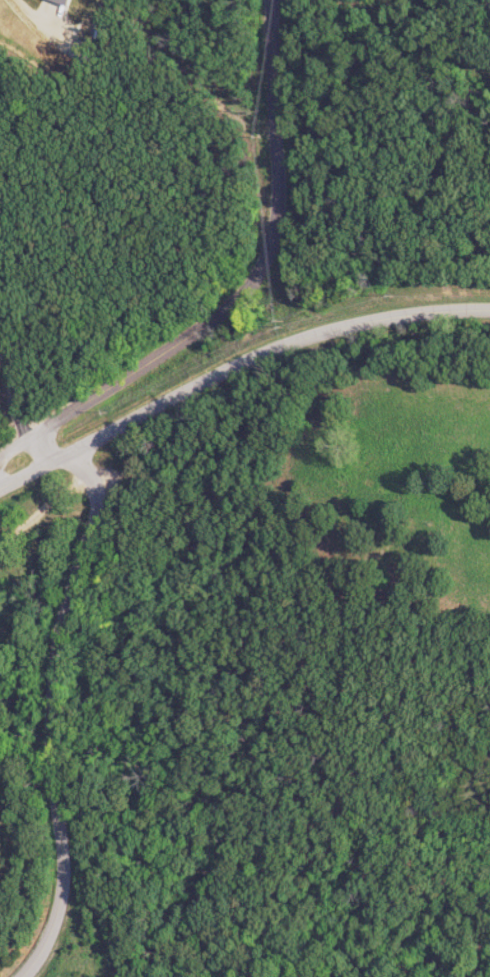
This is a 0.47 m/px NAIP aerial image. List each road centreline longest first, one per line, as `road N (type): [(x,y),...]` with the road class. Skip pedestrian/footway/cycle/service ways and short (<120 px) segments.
road 1 (residential): [(11,976),(44,932),(65,864),(53,766),(56,685),(95,504),(94,484),(71,447)]
road 2 (residential): [(489,307),(358,320),(257,351),(0,486)]
road 3 (residential): [(278,236),(262,274),(35,428)]
road 4 (residential): [(278,236),(285,173),(275,0)]

